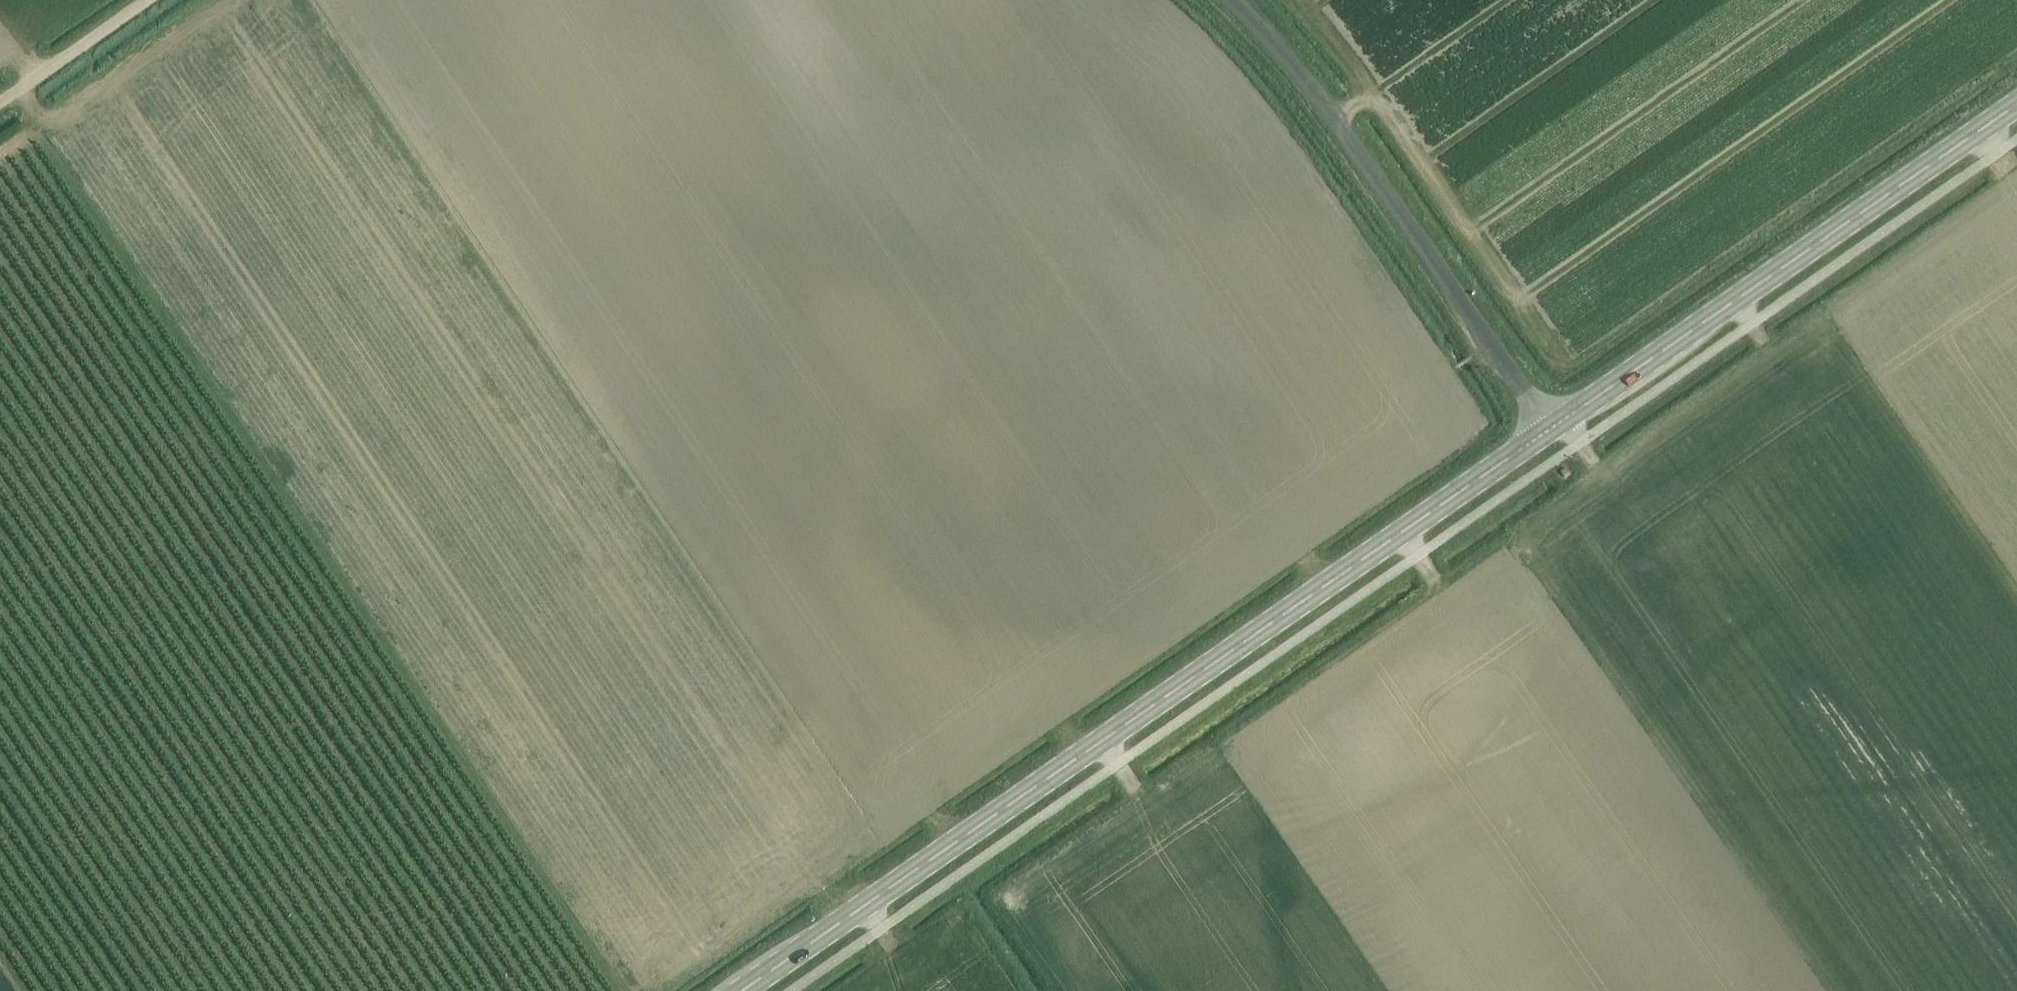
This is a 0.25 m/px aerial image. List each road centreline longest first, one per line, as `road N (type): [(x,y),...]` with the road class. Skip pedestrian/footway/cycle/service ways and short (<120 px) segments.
road 1 (tertiary): [(741,990),(1550,429)]
road 2 (tertiary): [(1550,429),(2016,105)]
road 3 (unclassified): [(1550,429),(1282,53),(1229,0)]
road 4 (unclassified): [(0,101),(144,0)]

